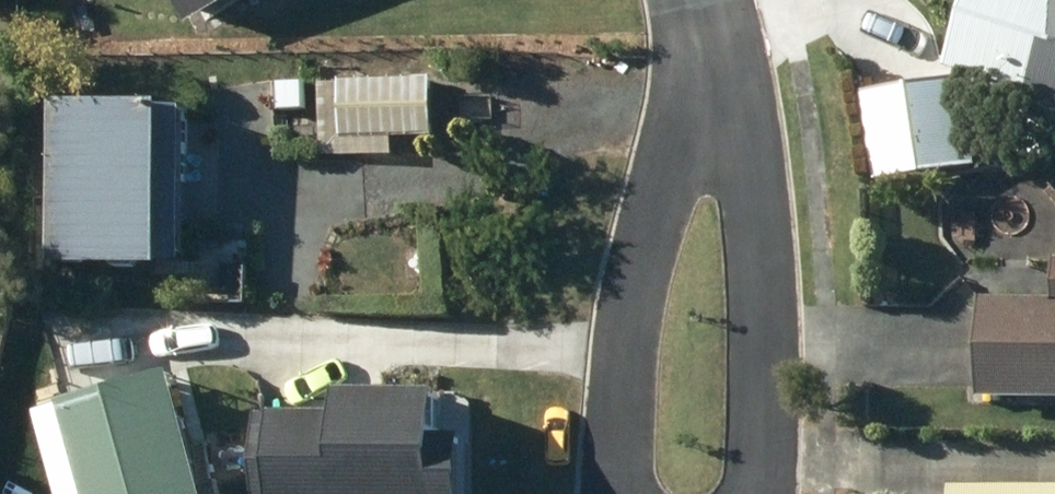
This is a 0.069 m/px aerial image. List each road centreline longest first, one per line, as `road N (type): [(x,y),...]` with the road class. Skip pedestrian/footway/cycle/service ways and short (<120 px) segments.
road 1 (residential): [(622,493),(619,402),(641,255),(676,169),(712,128)]
road 2 (residential): [(712,128),(741,163),(761,214),(775,371),(773,434),(759,493)]
road 3 (residential): [(701,0),(712,128)]

